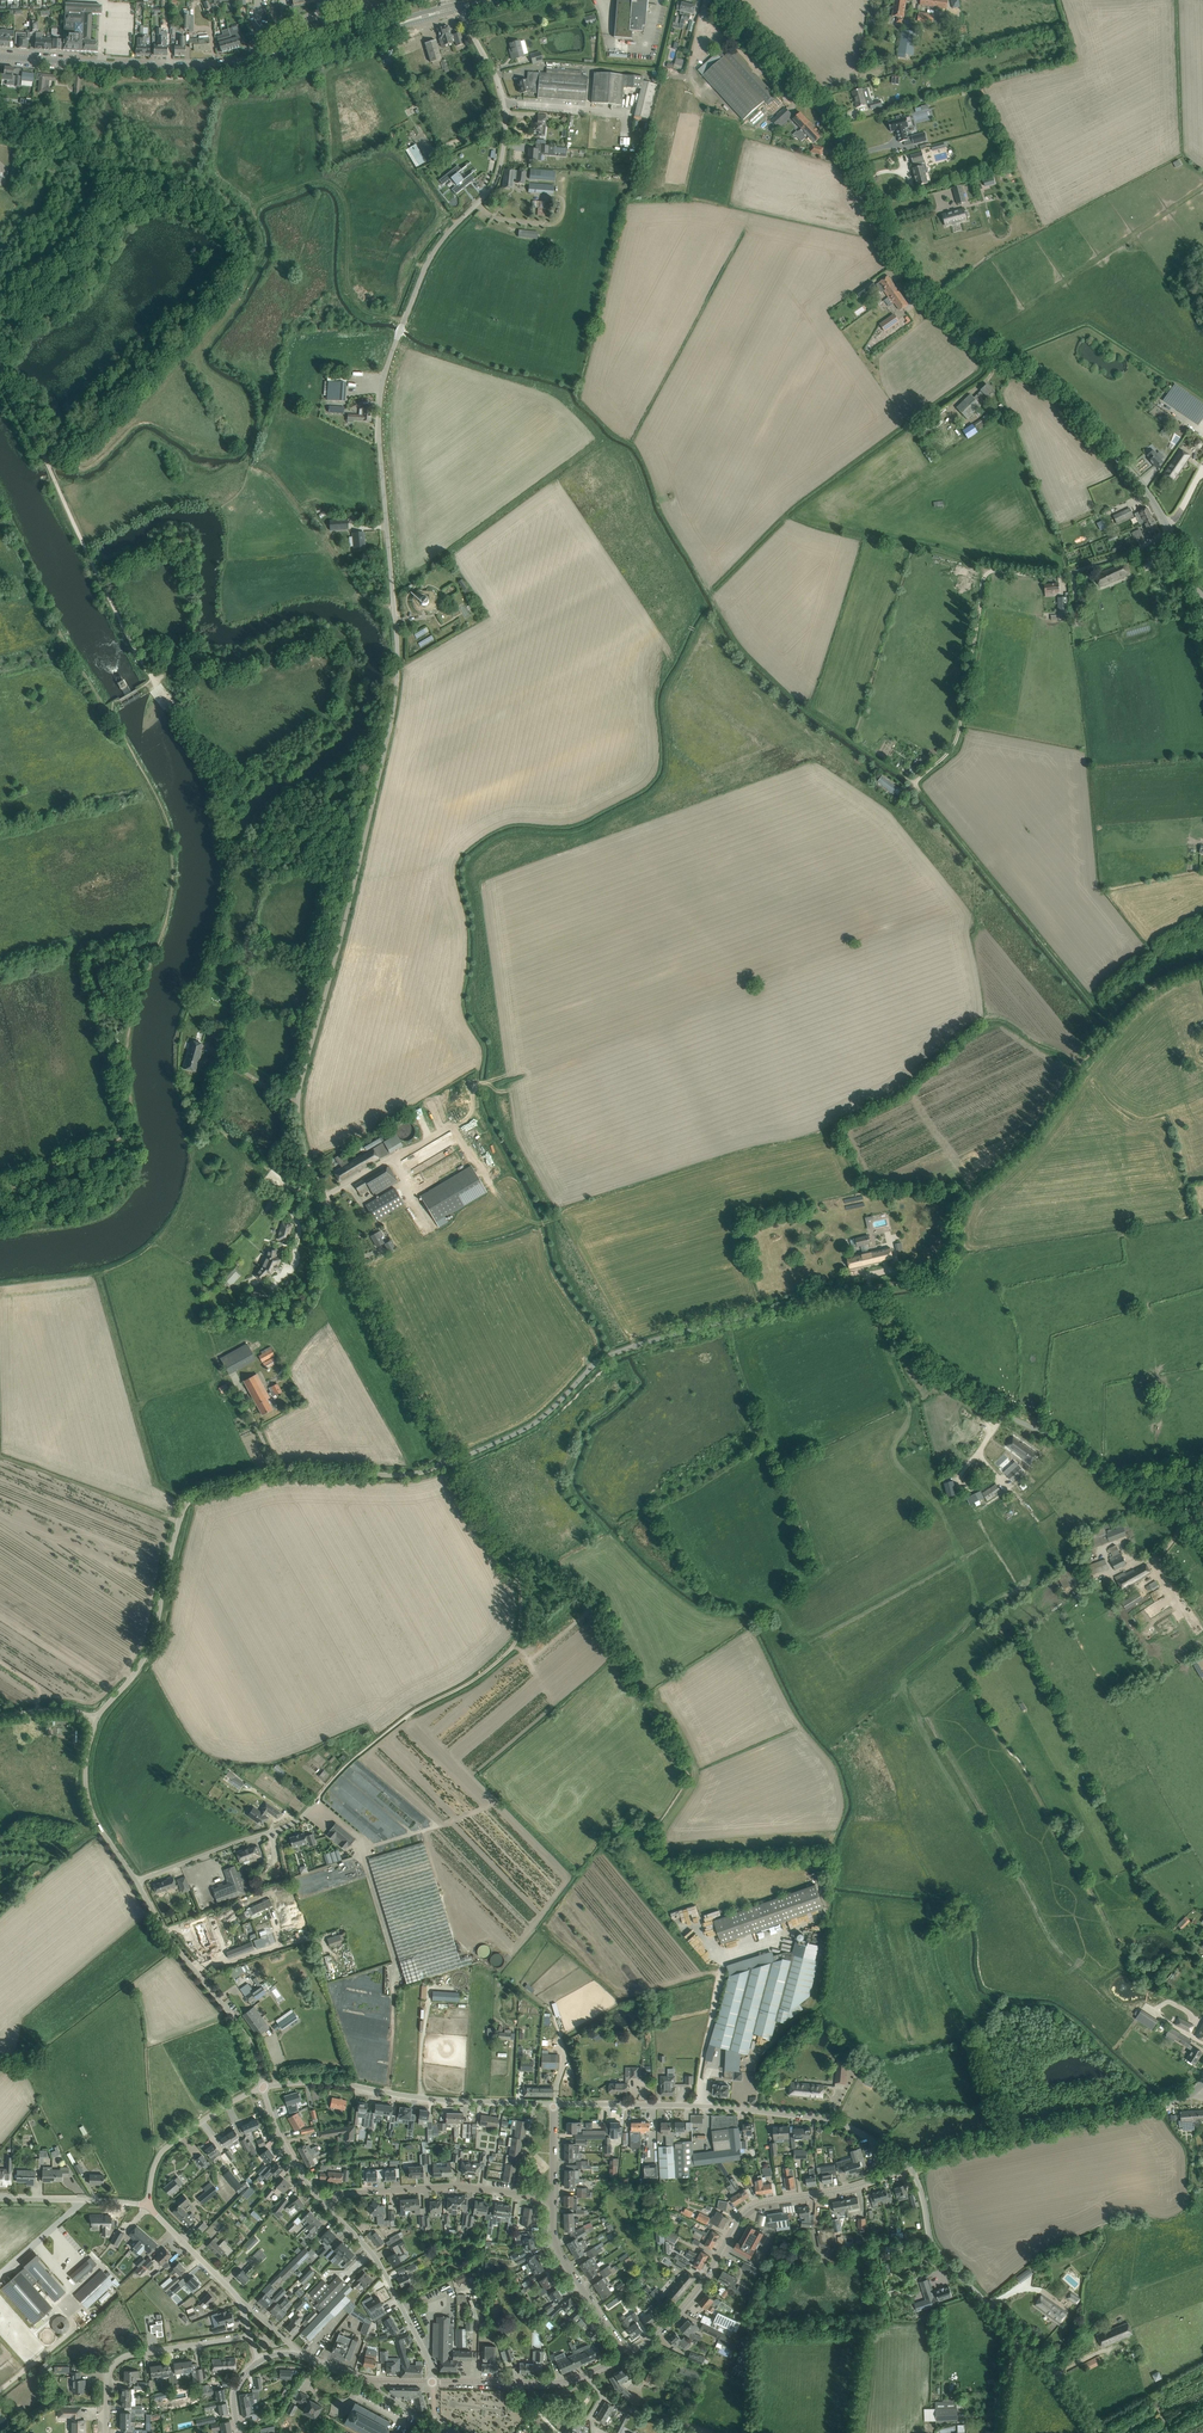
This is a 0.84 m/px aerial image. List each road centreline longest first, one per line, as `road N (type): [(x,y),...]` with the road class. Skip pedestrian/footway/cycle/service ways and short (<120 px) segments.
road 1 (unclassified): [(451,1462),(311,1174),(298,1124),(298,1093),(393,711),(398,667),(380,396),(428,262),(499,179),(506,141),(502,93),(458,10)]
road 2 (unclassified): [(1121,1479),(1065,1437),(980,1400),(930,1365),(876,1288),(616,1352),(533,1426),(451,1462)]
road 3 (tertiary): [(1171,533),(1150,493),(1053,386),(990,351),(944,313),(900,250),(824,105),(718,0)]
road 4 (track): [(1112,1025),(917,791),(958,736),(986,576),(997,570),(1048,577)]
road 5 (unclassified): [(96,1719),(149,1653),(178,1521),(192,1496),(269,1472),(395,1475),(451,1462)]
road 6 (track): [(508,1566),(521,1608),(515,1644),(467,1685),(387,1732),(284,1826)]
road 7 (track): [(1112,1025),(1053,1112),(959,1213),(947,1267),(939,1276),(876,1288)]
road 8 (track): [(1082,1065),(1008,1021),(973,1024),(886,1105),(821,1134),(767,1145)]
road 9 (residential): [(900,2170),(874,2141),(826,2121),(732,2108),(554,2104)]
road 10 (tertiary): [(630,2355),(697,2292),(752,2206),(841,2191),(900,2170)]
road 11 (residential): [(263,2087),(322,2082),(464,2101),(554,2104)]
road 12 (tertiary): [(910,2166),(1192,2095)]
road 13 (secondary): [(259,62),(158,69),(0,57)]
road 14 (unclassified): [(263,2087),(245,2033),(175,1946),(137,1881)]
road 15 (residential): [(325,2206),(346,2193),(449,2186),(556,2199)]
road 16 (residential): [(107,2432),(108,2381),(120,2359),(251,2337)]
road 17 (unclassified): [(1016,2335),(936,2251),(910,2166)]
road 18 (track): [(0,1443),(1,1458),(178,1521)]
road 19 (track): [(1153,2105),(1070,2020),(1050,2008),(1008,2006)]
road 20 (residential): [(630,2355),(557,2246),(556,2199)]
road 21 (unclassified): [(137,1881),(91,1806),(86,1767),(96,1719)]
road 22 (residential): [(148,2205),(151,2174),(170,2145),(263,2087)]
road 23 (unclassified): [(137,1881),(284,1826)]
road 24 (tertiary): [(433,2382),(560,2384),(587,2376)]
road 25 (residential): [(433,2382),(371,2252)]
road 26 (track): [(693,2106),(722,1970)]
road 27 (residential): [(325,2206),(280,2137),(263,2087)]
road 28 (residential): [(241,2300),(148,2205)]
road 29 (unclassified): [(1048,577),(1171,533)]
road 30 (unclassified): [(1097,2432),(1016,2335)]

